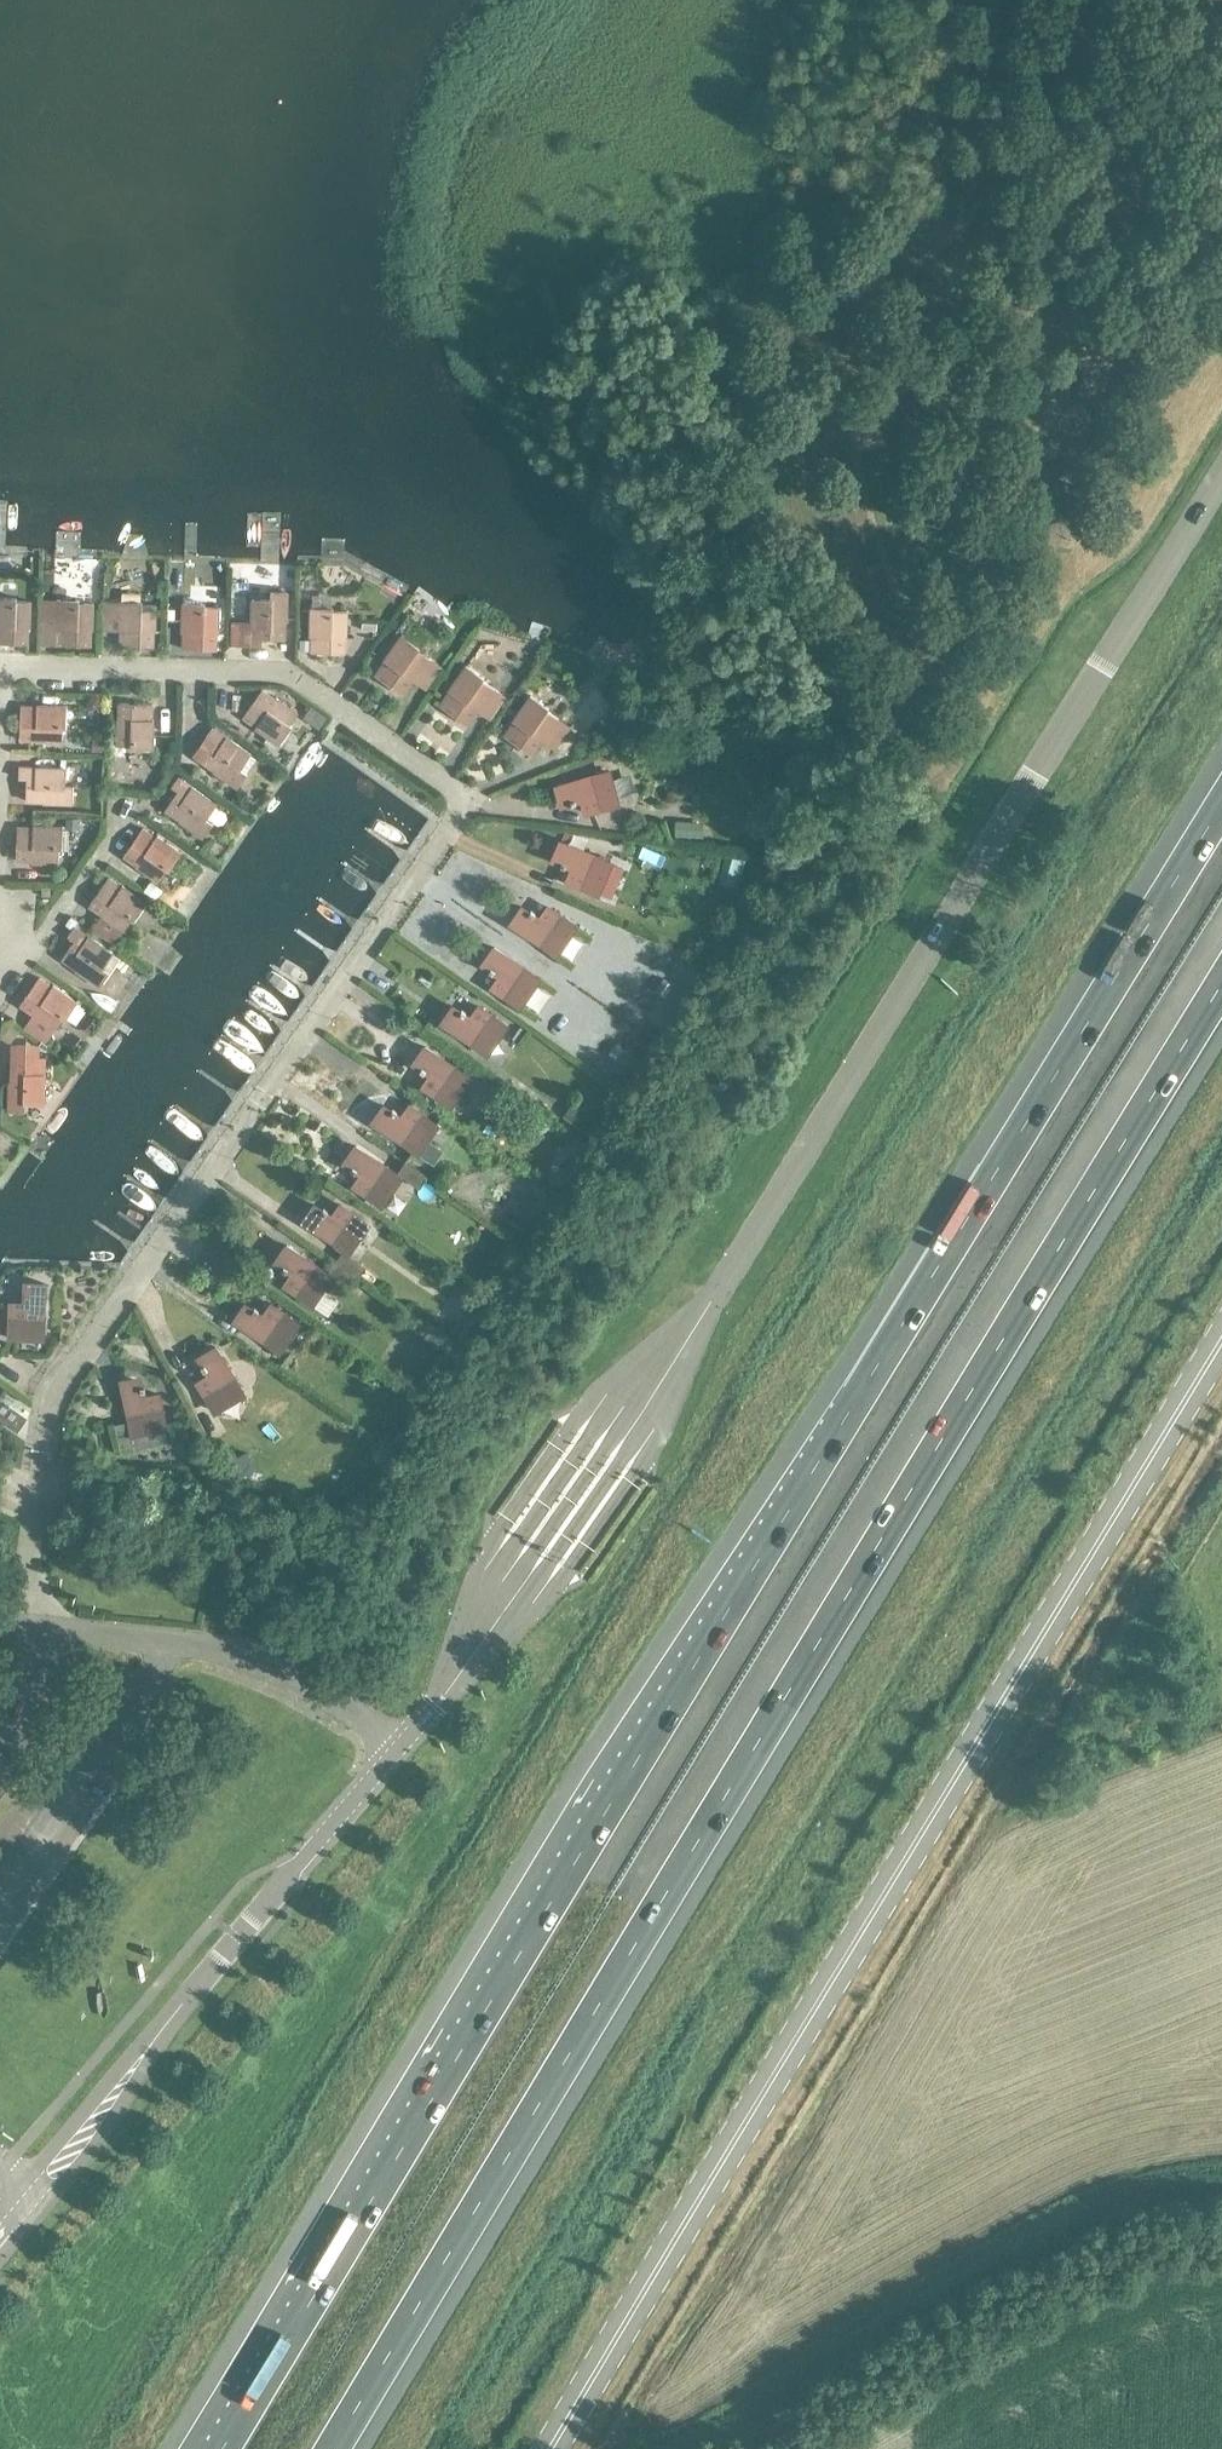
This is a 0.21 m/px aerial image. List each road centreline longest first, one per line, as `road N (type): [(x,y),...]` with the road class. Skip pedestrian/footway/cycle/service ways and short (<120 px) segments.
road 1 (motorway): [(1221,810),(222,2448)]
road 2 (residential): [(403,1748),(345,1705),(179,1637),(28,1621),(29,1551),(63,1384),(469,793),(291,673),(0,662)]
road 3 (motorway): [(337,2448),(1221,1007)]
road 4 (secondary): [(549,2448),(1221,1338)]
road 5 (unclassified): [(40,2192),(183,2003),(403,1748)]
road 6 (residential): [(116,837),(0,994)]
road 7 (unclassified): [(403,1748),(479,1648)]

